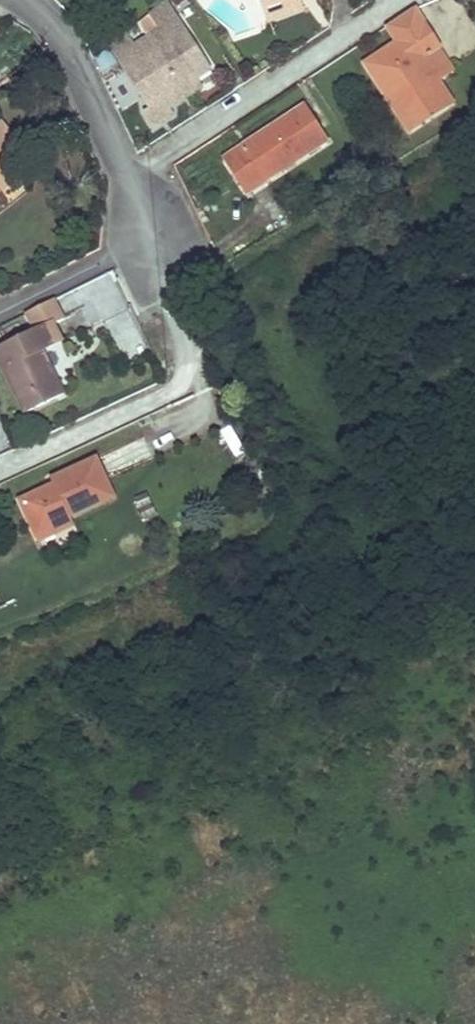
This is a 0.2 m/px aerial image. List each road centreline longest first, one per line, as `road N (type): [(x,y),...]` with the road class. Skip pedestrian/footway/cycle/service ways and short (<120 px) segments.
road 1 (residential): [(21,0),(64,43),(131,172),(140,241)]

